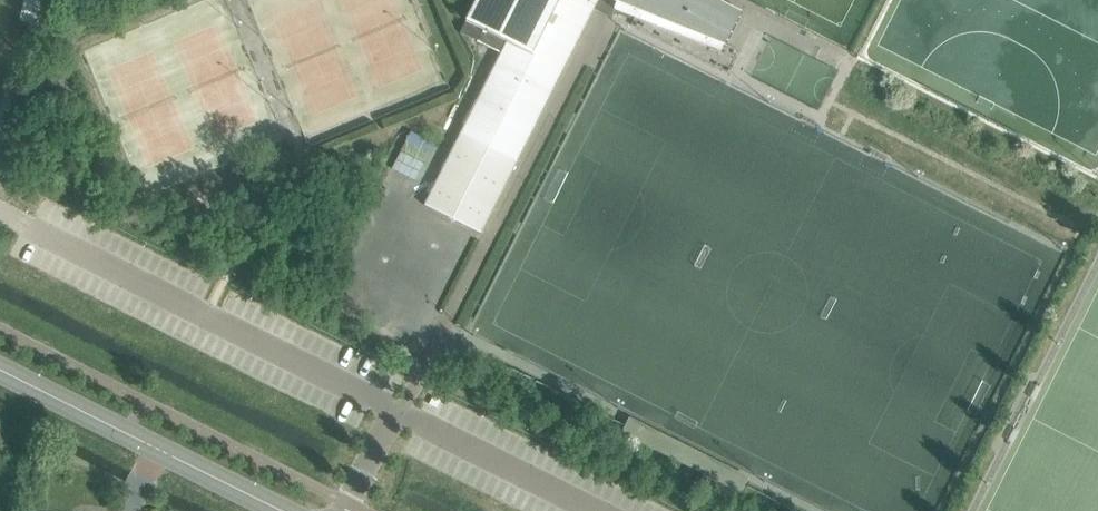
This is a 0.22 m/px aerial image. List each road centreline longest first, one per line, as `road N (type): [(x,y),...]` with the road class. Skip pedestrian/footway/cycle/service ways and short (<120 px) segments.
road 1 (tertiary): [(281,510),(0,368)]

